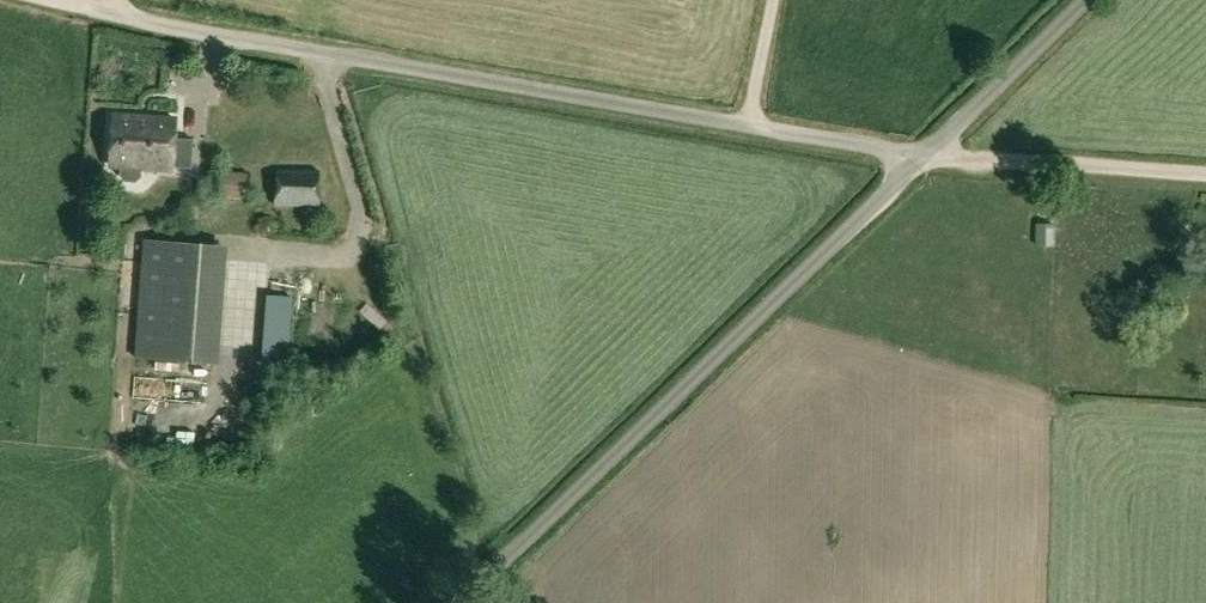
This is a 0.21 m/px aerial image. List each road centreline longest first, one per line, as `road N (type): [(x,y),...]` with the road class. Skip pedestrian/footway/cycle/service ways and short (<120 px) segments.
road 1 (unclassified): [(749,125),(114,13)]
road 2 (unclassified): [(921,156),(461,602)]
road 3 (unclassified): [(1205,178),(921,156)]
road 4 (unclassified): [(921,156),(1084,0)]
road 5 (unclassified): [(921,156),(749,125)]
road 6 (unclassified): [(749,125),(772,0)]

